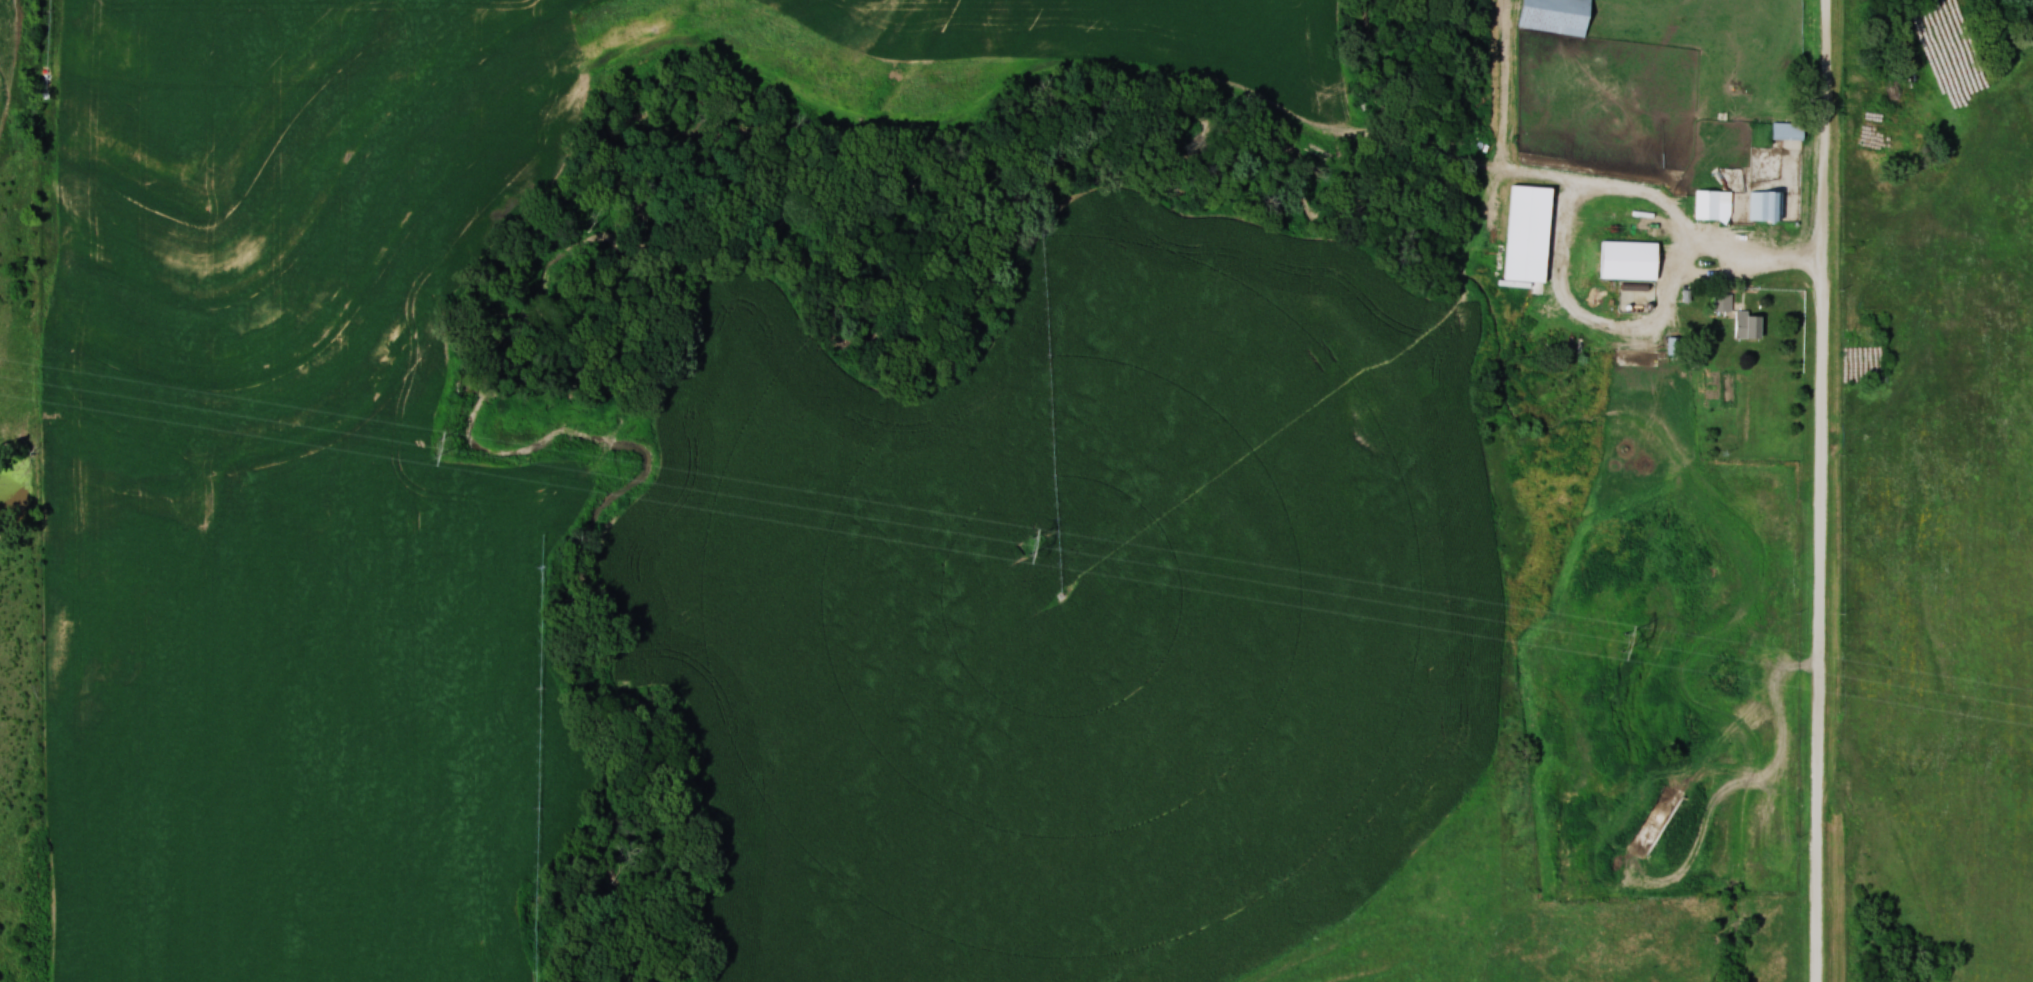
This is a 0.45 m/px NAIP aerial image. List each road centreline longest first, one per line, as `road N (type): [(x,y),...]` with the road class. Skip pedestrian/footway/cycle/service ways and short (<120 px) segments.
road 1 (residential): [(1827,0),(1817,981)]

